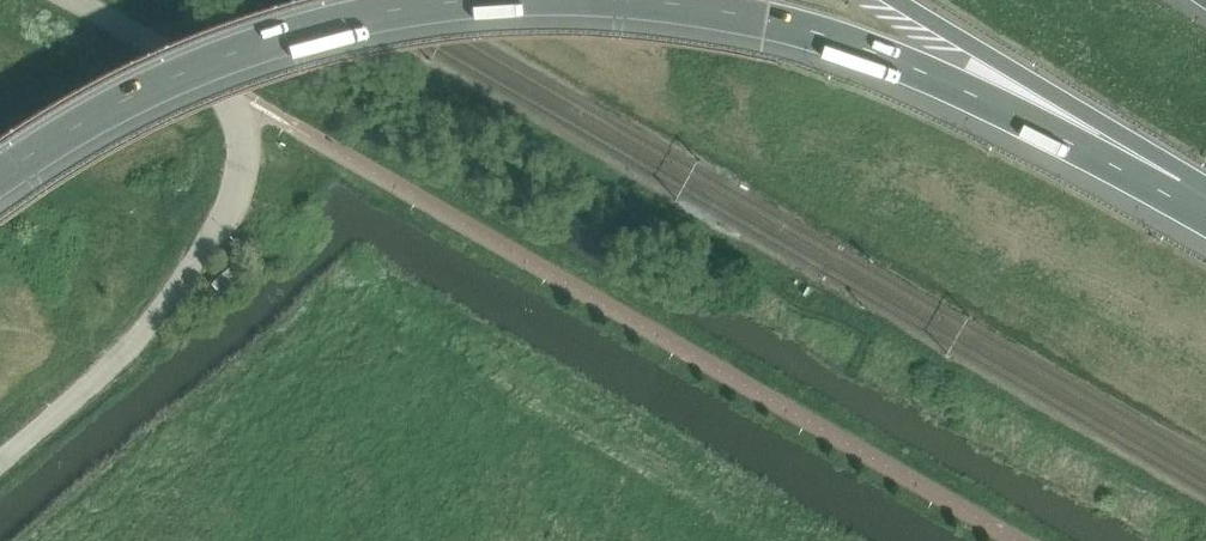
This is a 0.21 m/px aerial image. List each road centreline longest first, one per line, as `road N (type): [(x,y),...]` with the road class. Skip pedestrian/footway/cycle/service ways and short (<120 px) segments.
road 1 (unclassified): [(83,0),(233,106),(244,156),(226,214),(181,283),(119,358),(0,459)]
road 2 (motorway): [(645,0),(767,20),(867,50),(1181,181)]
road 3 (motorway): [(0,170),(145,85),(236,47),(360,13),(451,0)]
road 4 (motorway): [(897,0),(1181,181)]

